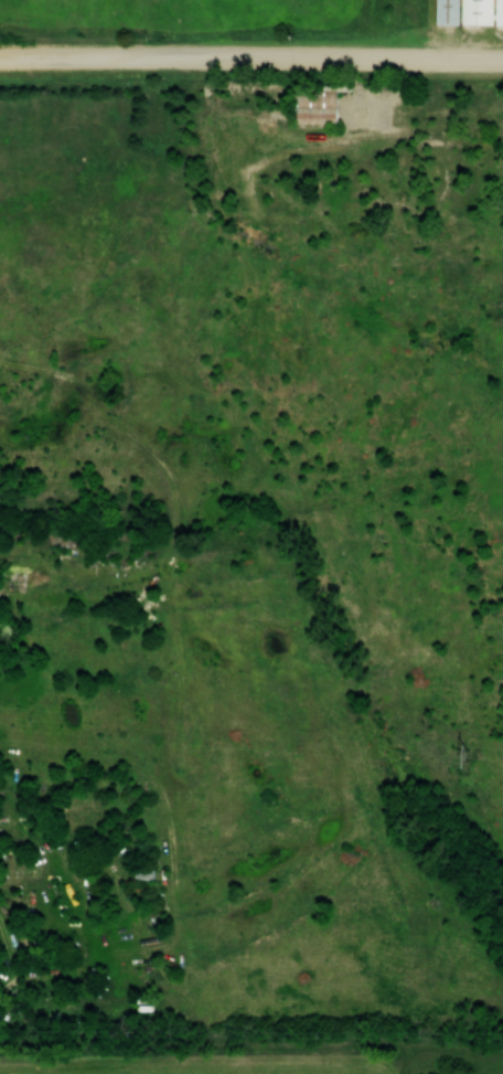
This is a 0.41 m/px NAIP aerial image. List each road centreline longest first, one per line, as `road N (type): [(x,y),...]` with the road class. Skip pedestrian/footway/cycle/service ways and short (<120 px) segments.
road 1 (residential): [(502,62),(0,61)]

